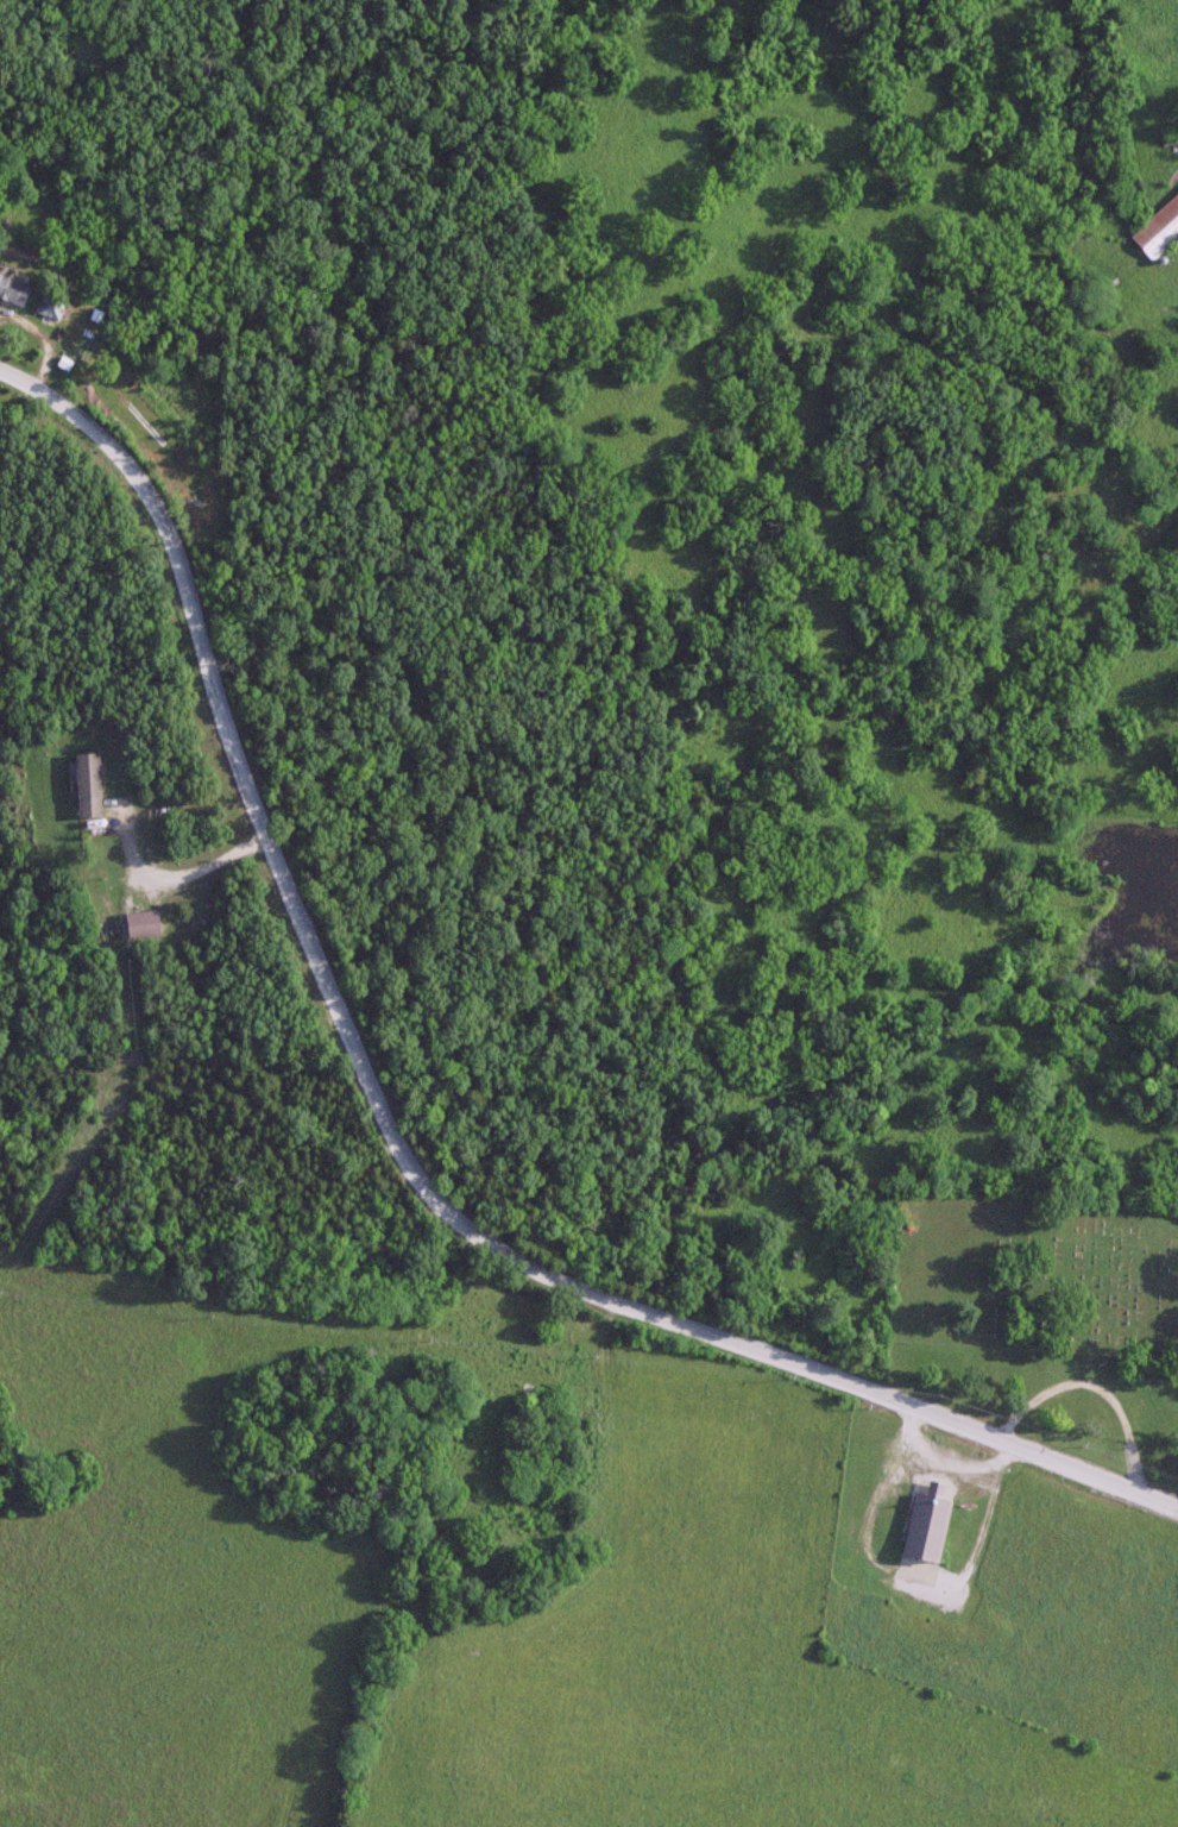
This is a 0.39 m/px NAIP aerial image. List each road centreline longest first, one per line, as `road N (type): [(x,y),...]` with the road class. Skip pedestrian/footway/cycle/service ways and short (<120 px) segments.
road 1 (residential): [(1177,1506),(606,1297),(451,1205),(395,1116),(310,923),(202,624),(177,532),(127,451),(73,403),(0,362)]

